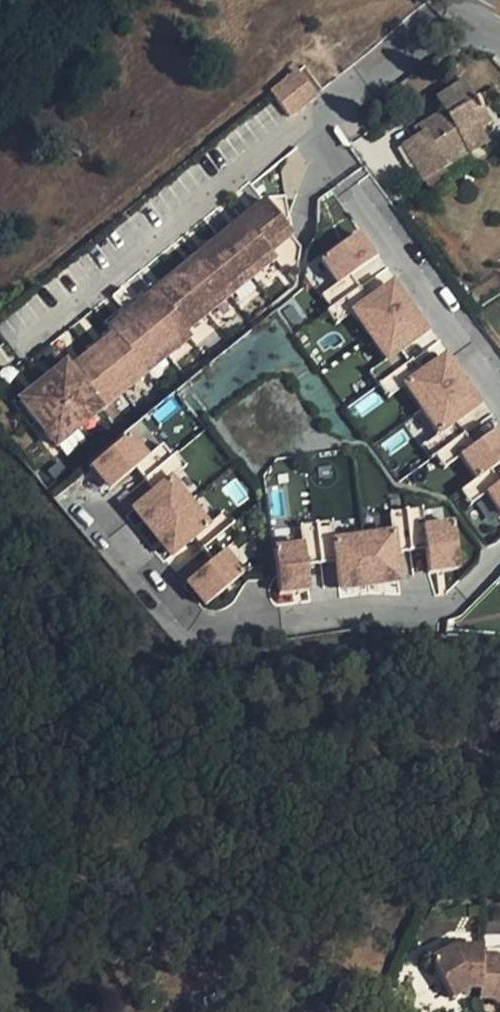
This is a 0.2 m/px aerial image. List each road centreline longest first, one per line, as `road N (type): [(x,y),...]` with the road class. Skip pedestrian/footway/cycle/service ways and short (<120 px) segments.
road 1 (residential): [(499,557),(449,606),(218,625),(187,618),(79,491)]
road 2 (residential): [(309,120),(499,398)]
road 3 (residential): [(309,120),(415,39),(462,29),(499,44)]

